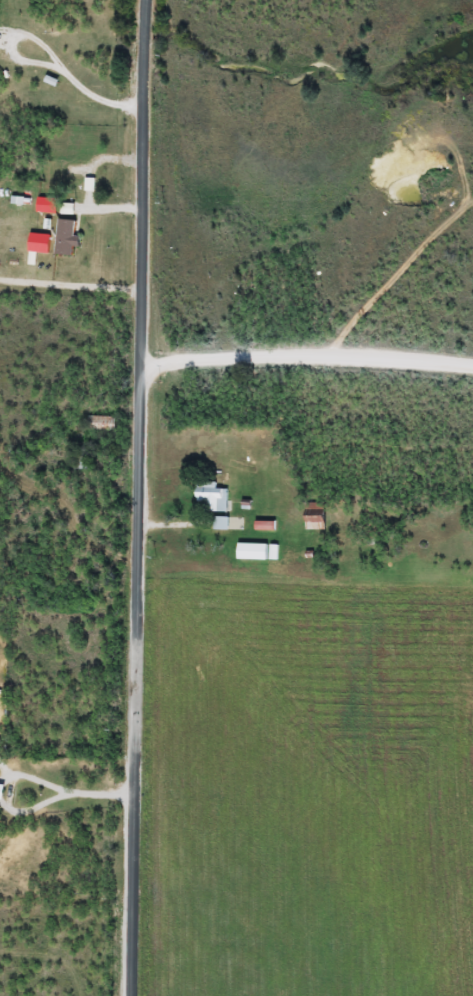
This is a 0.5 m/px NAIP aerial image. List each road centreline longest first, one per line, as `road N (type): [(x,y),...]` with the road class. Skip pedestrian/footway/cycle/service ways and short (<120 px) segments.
road 1 (residential): [(146,0),(129,995)]
road 2 (residential): [(472,366),(327,358),(143,368)]

